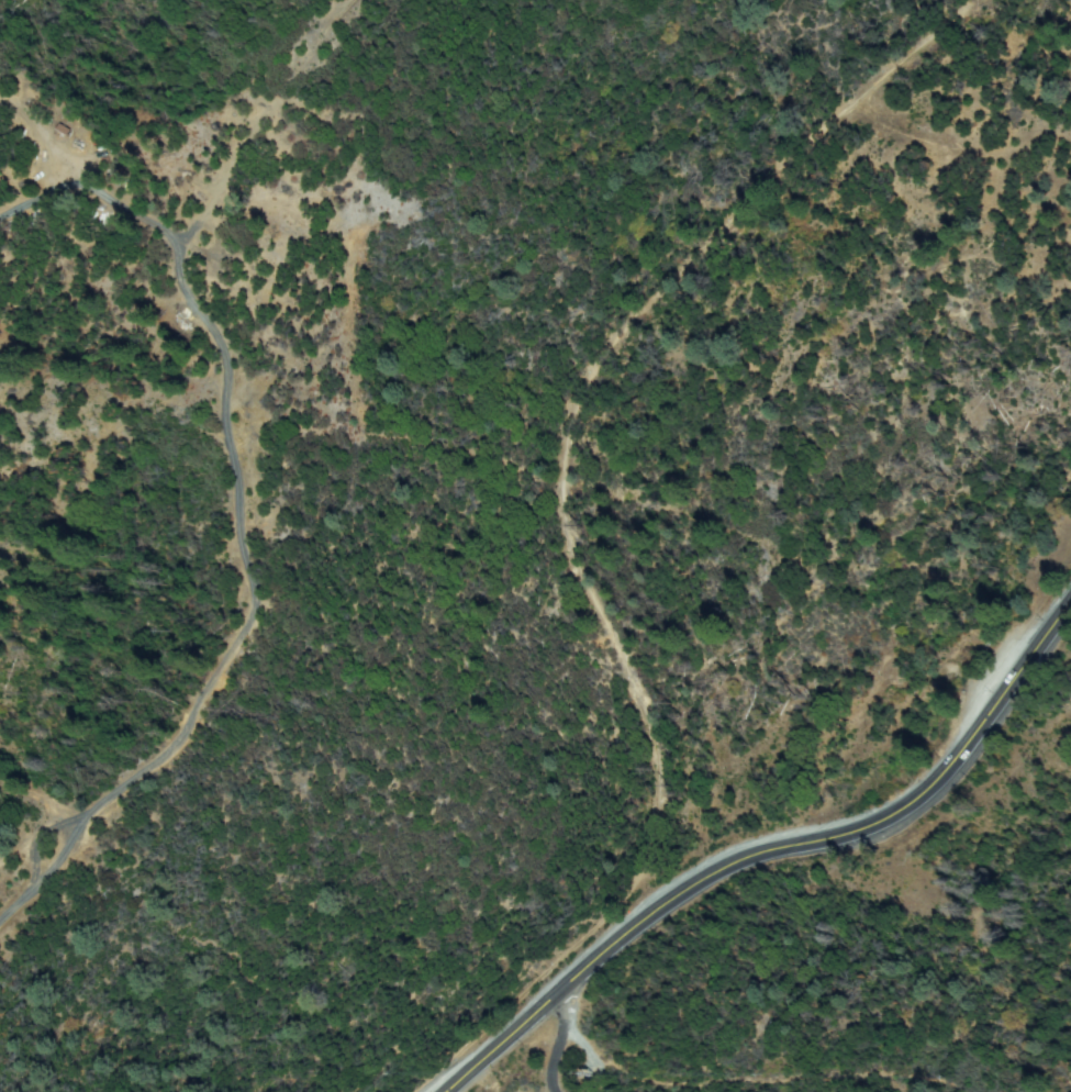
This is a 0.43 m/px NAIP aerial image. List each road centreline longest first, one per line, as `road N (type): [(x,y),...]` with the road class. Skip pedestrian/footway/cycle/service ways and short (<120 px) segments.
road 1 (track): [(0,862),(163,759),(211,687),(236,629),(222,360),(185,294),(179,256),(277,96),(353,0)]
road 2 (primary): [(441,1091),(601,950),(704,876),(843,837),(908,806),(979,727),(1070,598)]

